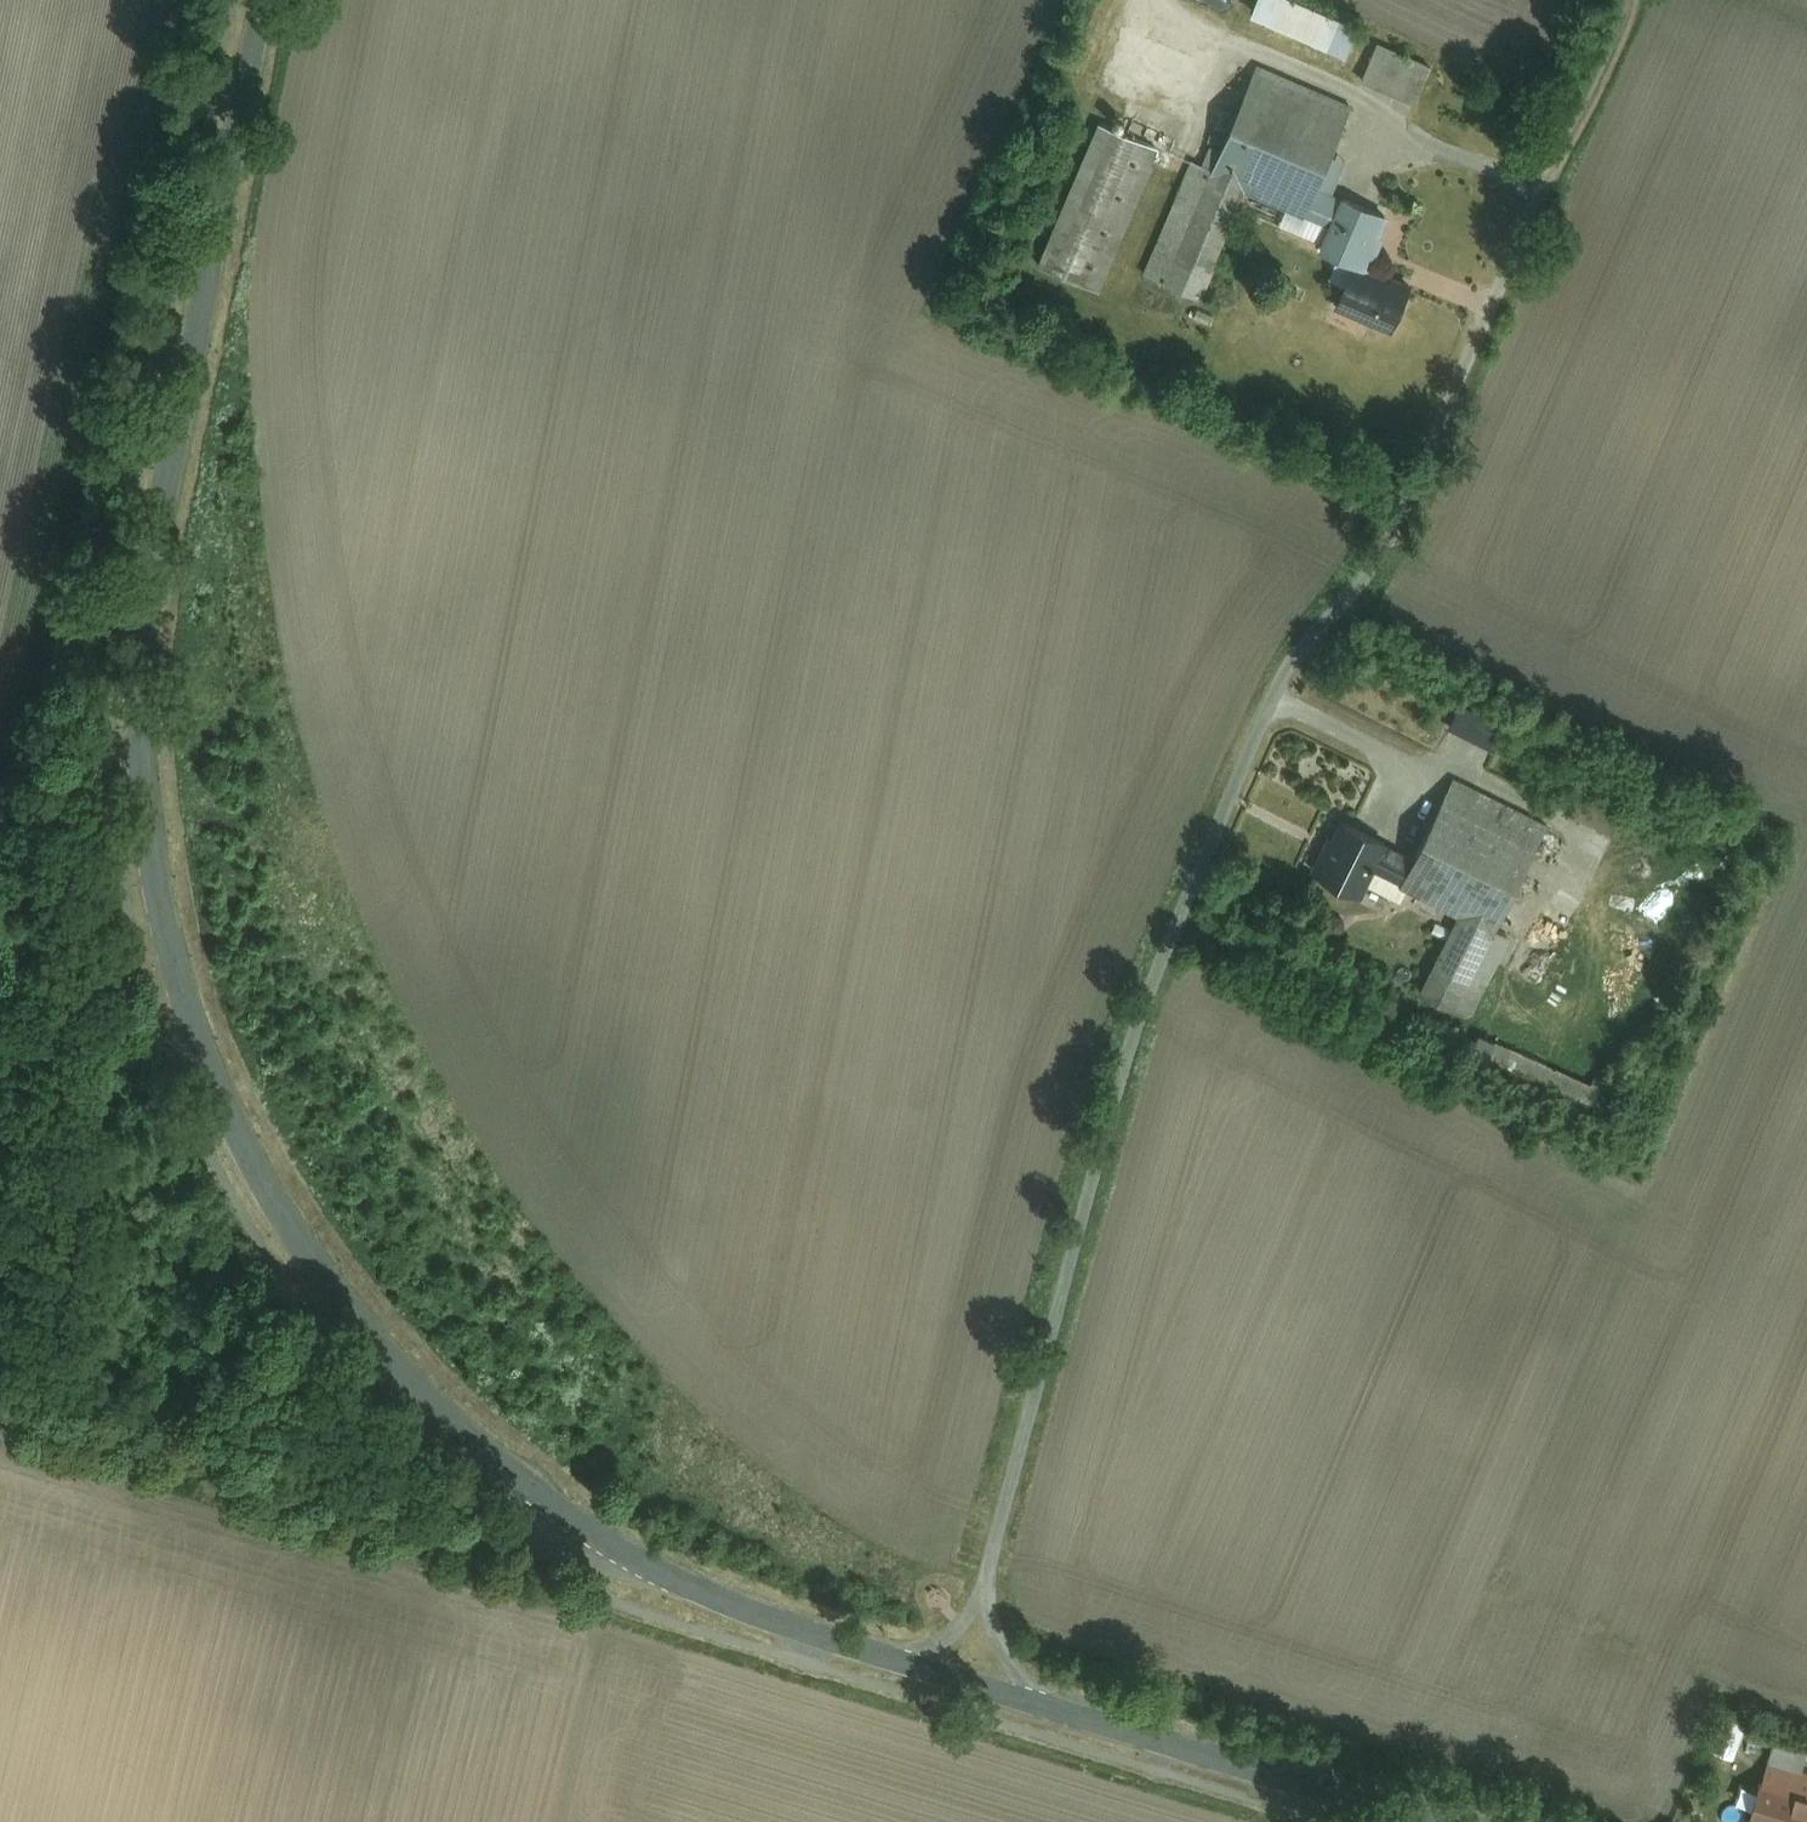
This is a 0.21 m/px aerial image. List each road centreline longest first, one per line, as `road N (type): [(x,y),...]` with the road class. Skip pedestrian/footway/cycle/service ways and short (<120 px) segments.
road 1 (tertiary): [(575,1532),(418,1404),(341,1305),(223,1127),(141,791),(132,689),(149,530),(256,0)]
road 2 (tertiary): [(575,1532),(774,1621),(1429,1821)]
road 3 (unclassified): [(0,1367),(575,1532)]
road 4 (track): [(1636,0),(1587,119),(1544,185)]

